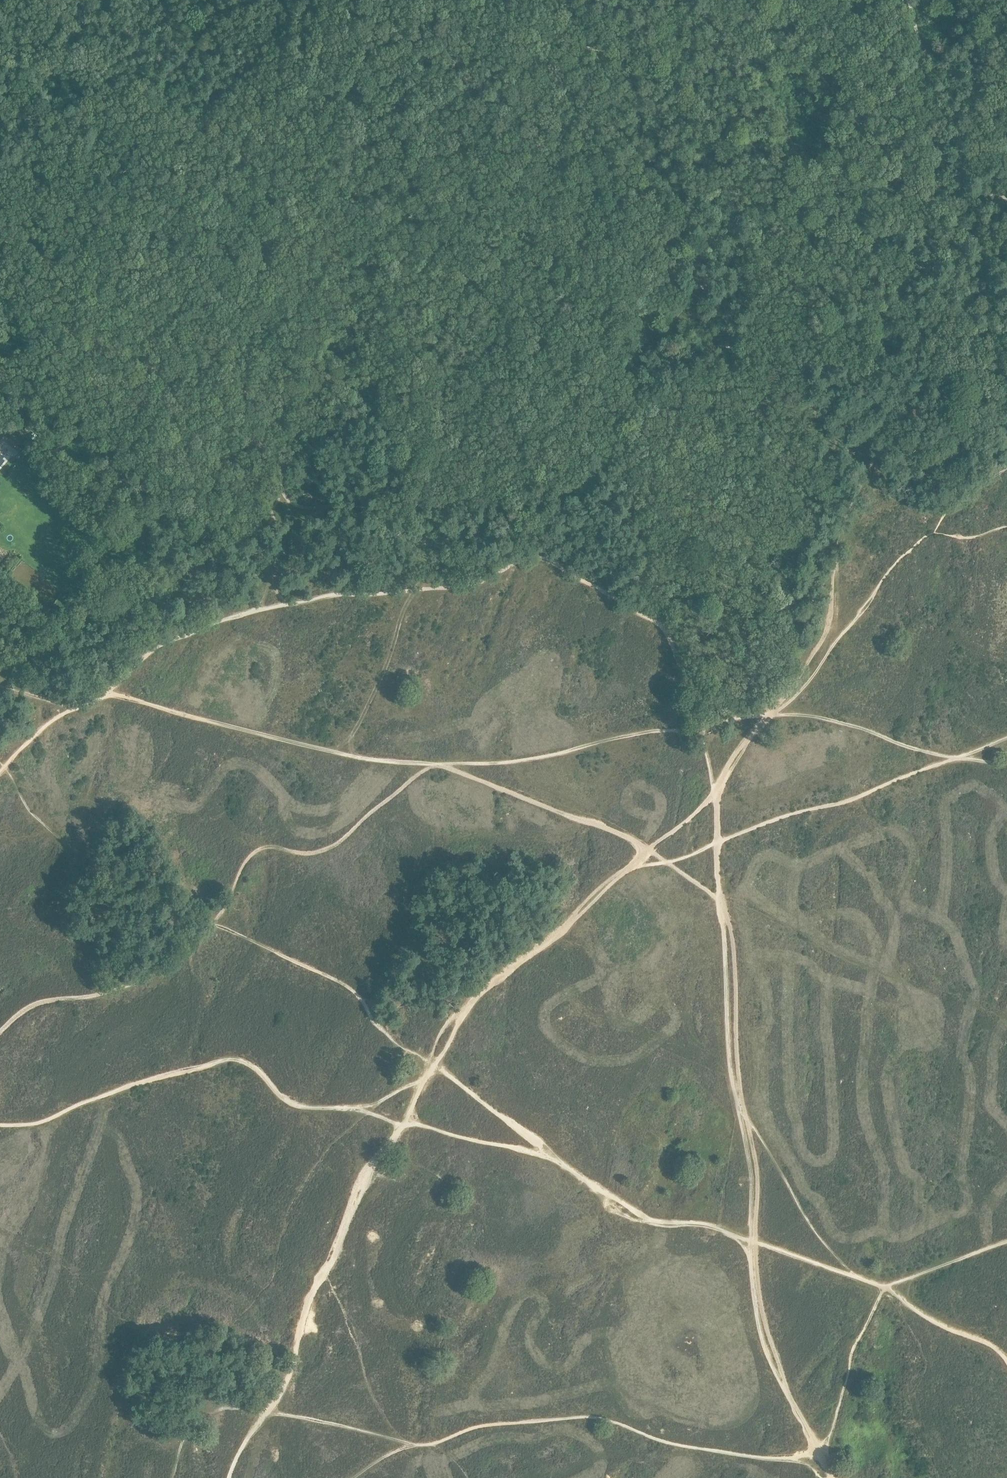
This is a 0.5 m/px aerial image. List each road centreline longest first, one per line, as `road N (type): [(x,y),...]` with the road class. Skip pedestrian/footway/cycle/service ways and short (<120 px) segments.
road 1 (track): [(907,0),(938,147),(932,283),(882,441),(852,495),(845,546),(775,556),(699,581),(664,626)]
road 2 (track): [(735,1098),(755,1181),(762,1327),(821,1456),(883,1286)]
road 3 (track): [(285,520),(256,522),(194,570),(0,673)]
road 4 (track): [(845,546),(832,649),(805,690),(742,749),(717,797)]
road 5 (track): [(718,842),(735,1098)]
road 6 (track): [(883,1286),(1006,1241)]

